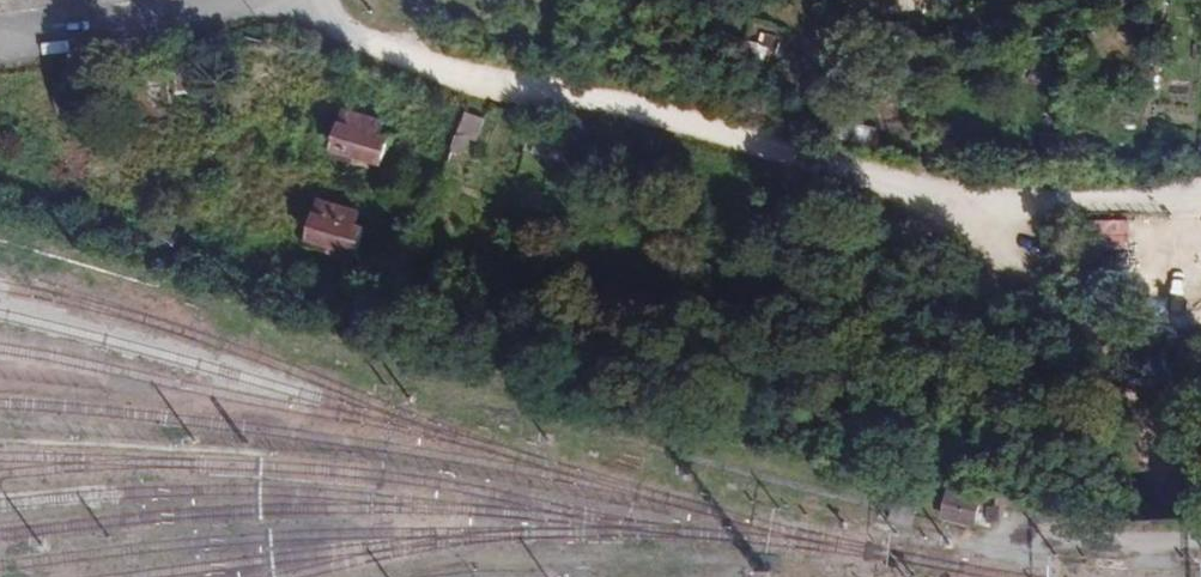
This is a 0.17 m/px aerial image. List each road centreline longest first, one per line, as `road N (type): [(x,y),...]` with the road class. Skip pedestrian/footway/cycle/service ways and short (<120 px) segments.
road 1 (track): [(314,0),(339,26),(440,66),(932,191)]
road 2 (track): [(932,191),(1027,202),(1157,199),(1200,190)]
road 3 (residential): [(0,35),(241,0)]

